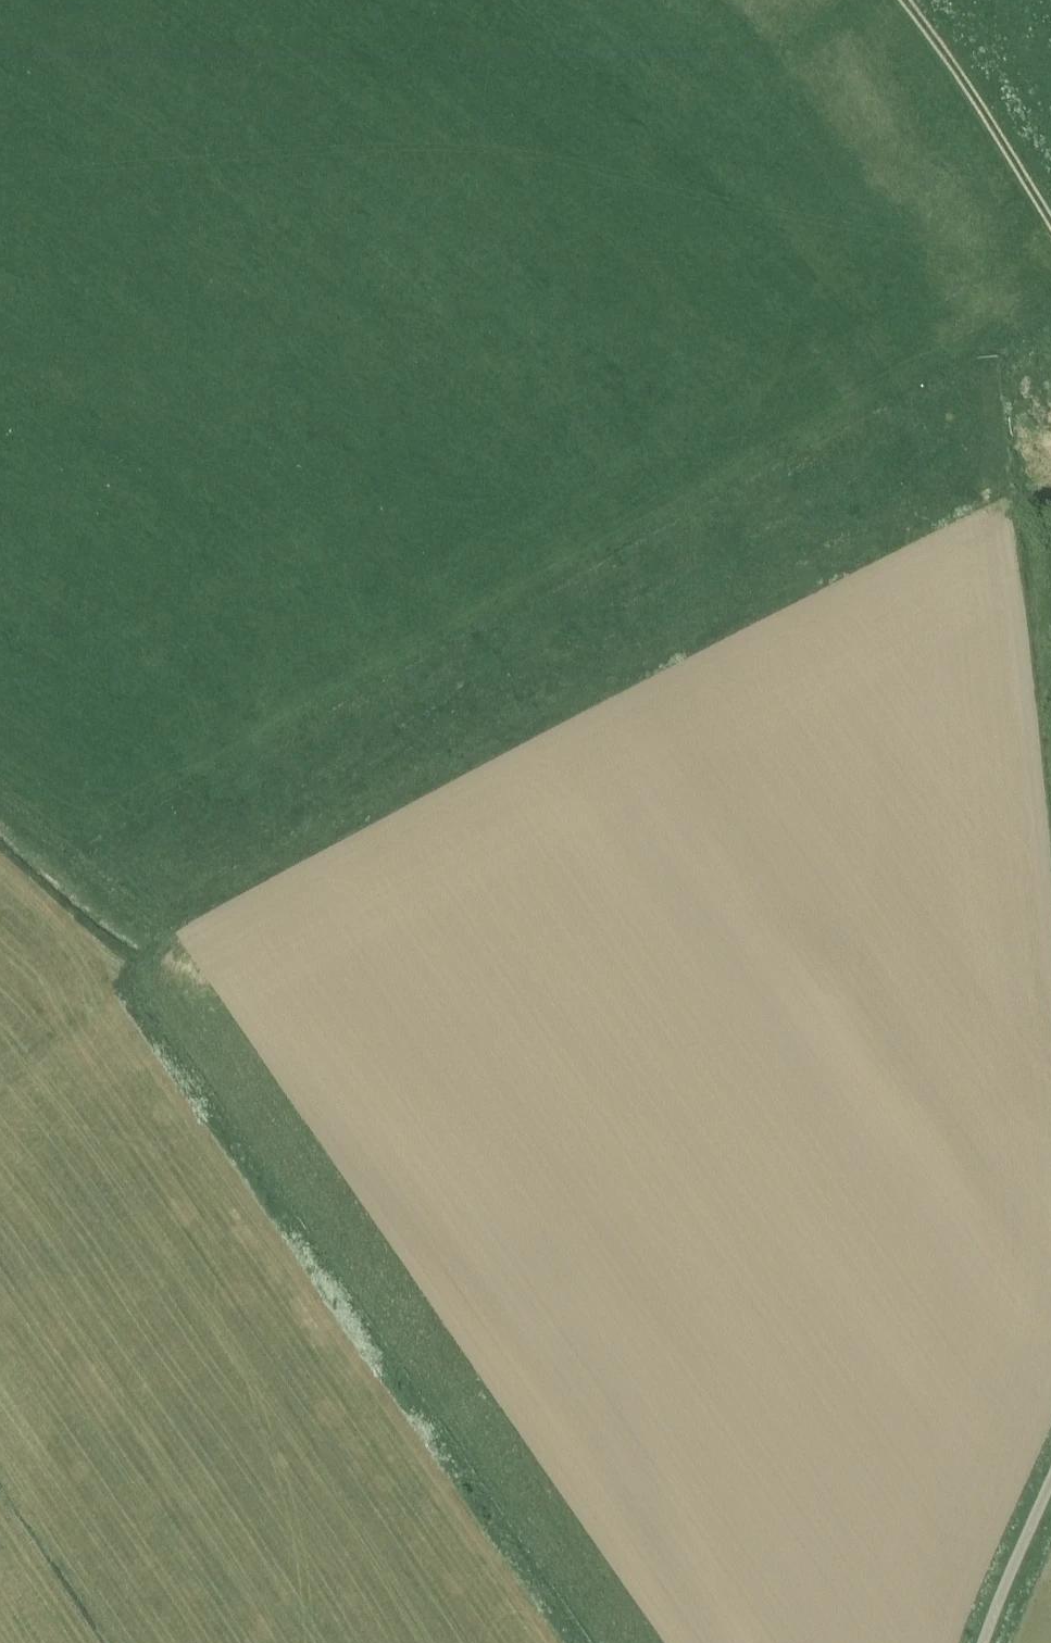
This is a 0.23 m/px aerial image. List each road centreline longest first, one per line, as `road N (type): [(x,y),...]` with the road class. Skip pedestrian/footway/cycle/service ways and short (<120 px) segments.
road 1 (track): [(1050,222),(902,0)]
road 2 (unclassified): [(983,1642),(1050,1477)]

